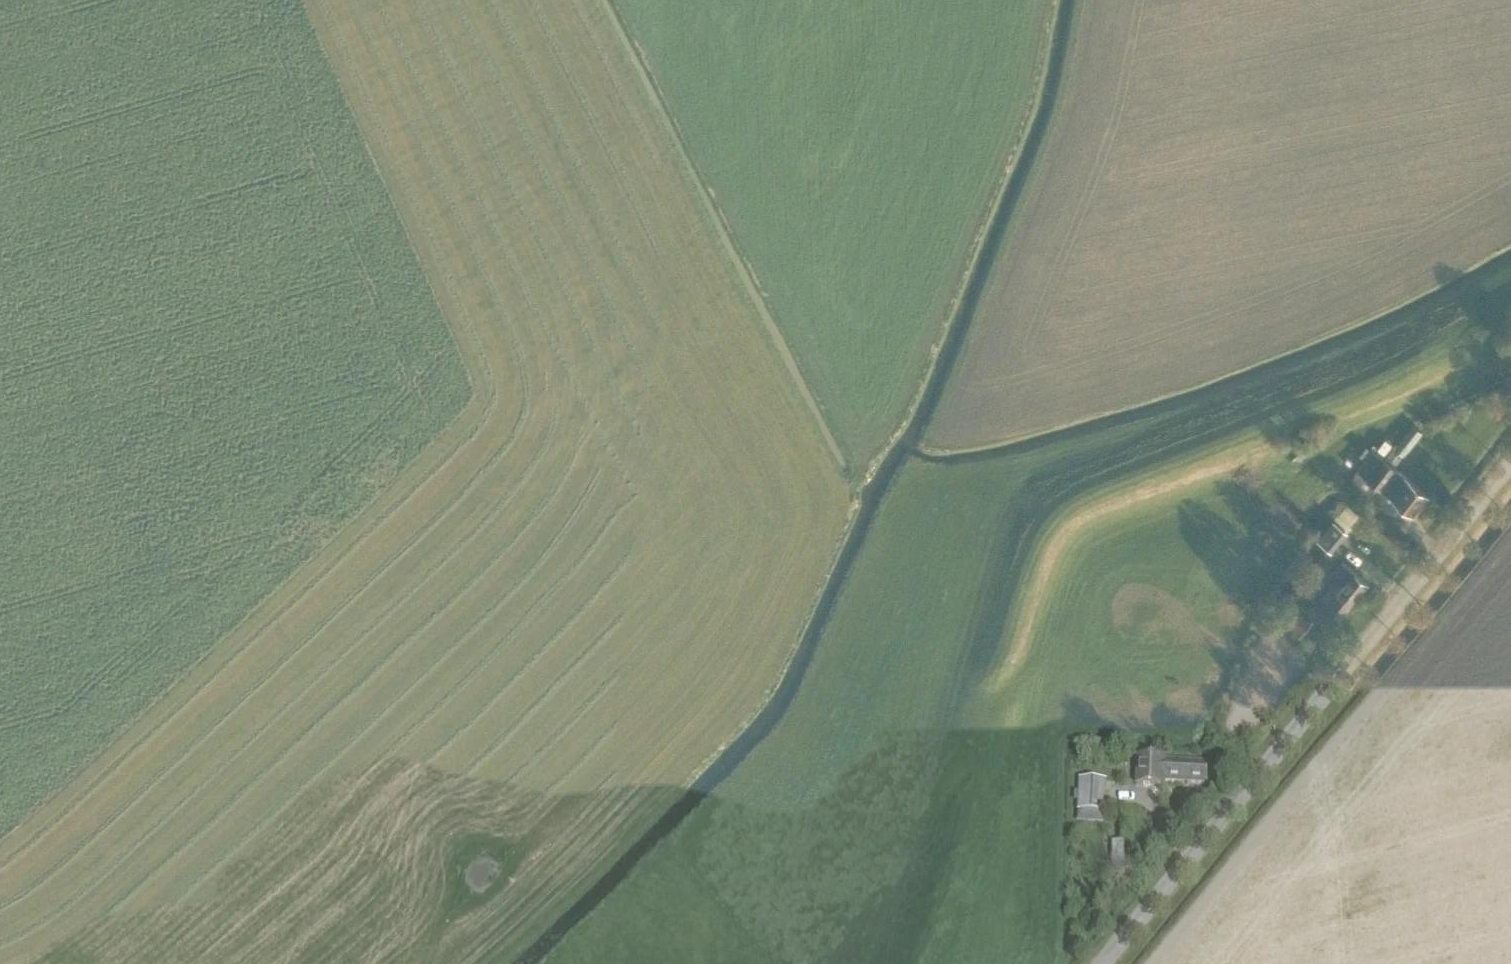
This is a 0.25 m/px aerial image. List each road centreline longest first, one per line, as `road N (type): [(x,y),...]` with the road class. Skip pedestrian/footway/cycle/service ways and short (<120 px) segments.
road 1 (unclassified): [(1098,963),(1510,459)]

